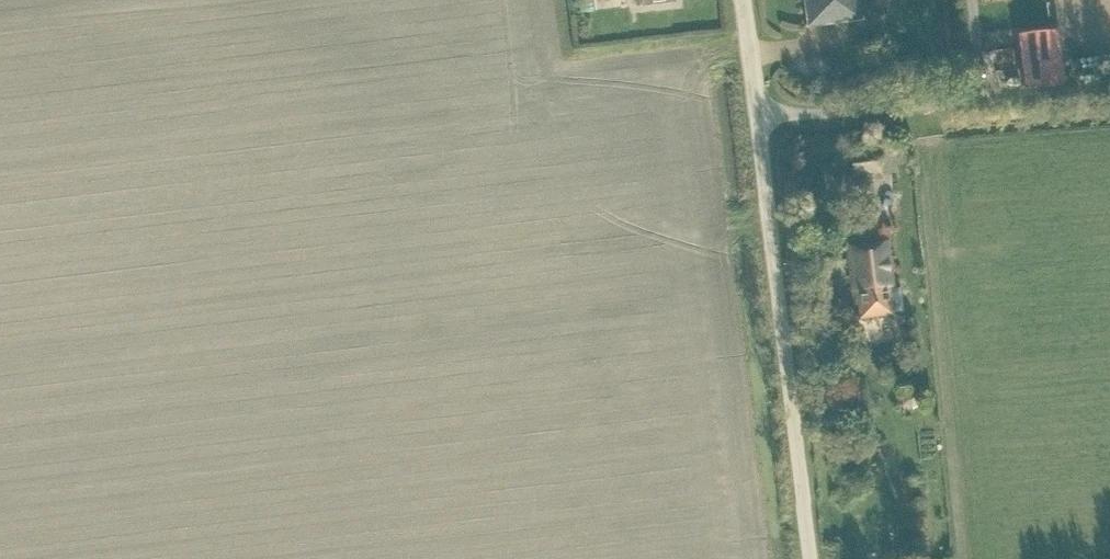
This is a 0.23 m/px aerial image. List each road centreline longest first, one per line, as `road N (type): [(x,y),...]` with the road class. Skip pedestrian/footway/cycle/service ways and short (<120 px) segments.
road 1 (unclassified): [(809,558),(739,0)]

